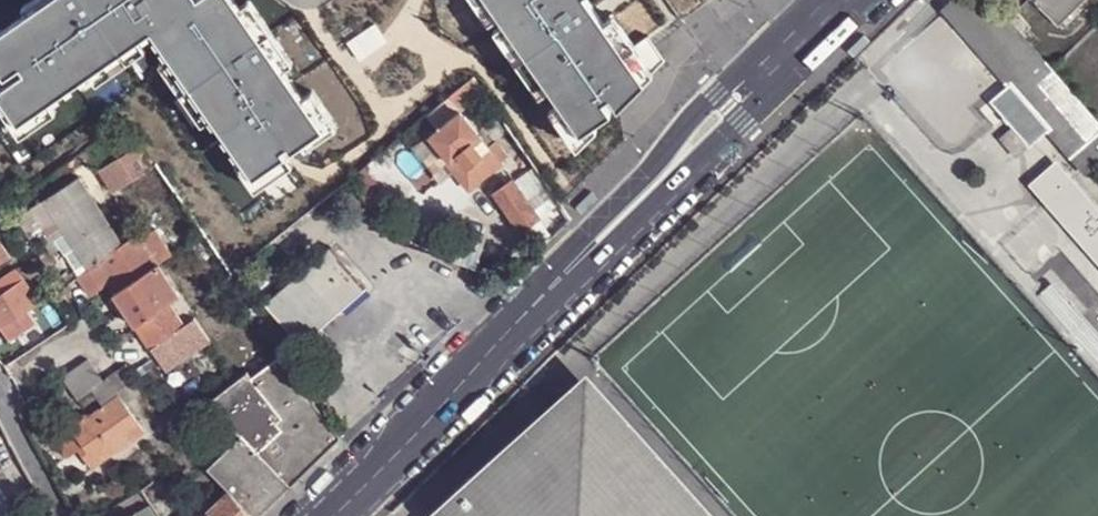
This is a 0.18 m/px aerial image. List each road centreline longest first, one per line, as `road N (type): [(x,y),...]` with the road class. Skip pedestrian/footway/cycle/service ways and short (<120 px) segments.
road 1 (secondary): [(331,515),(644,200)]
road 2 (secondary): [(644,200),(710,155),(867,0)]
road 3 (secondary): [(814,0),(684,125),(644,200)]
road 4 (residential): [(0,396),(67,515)]

